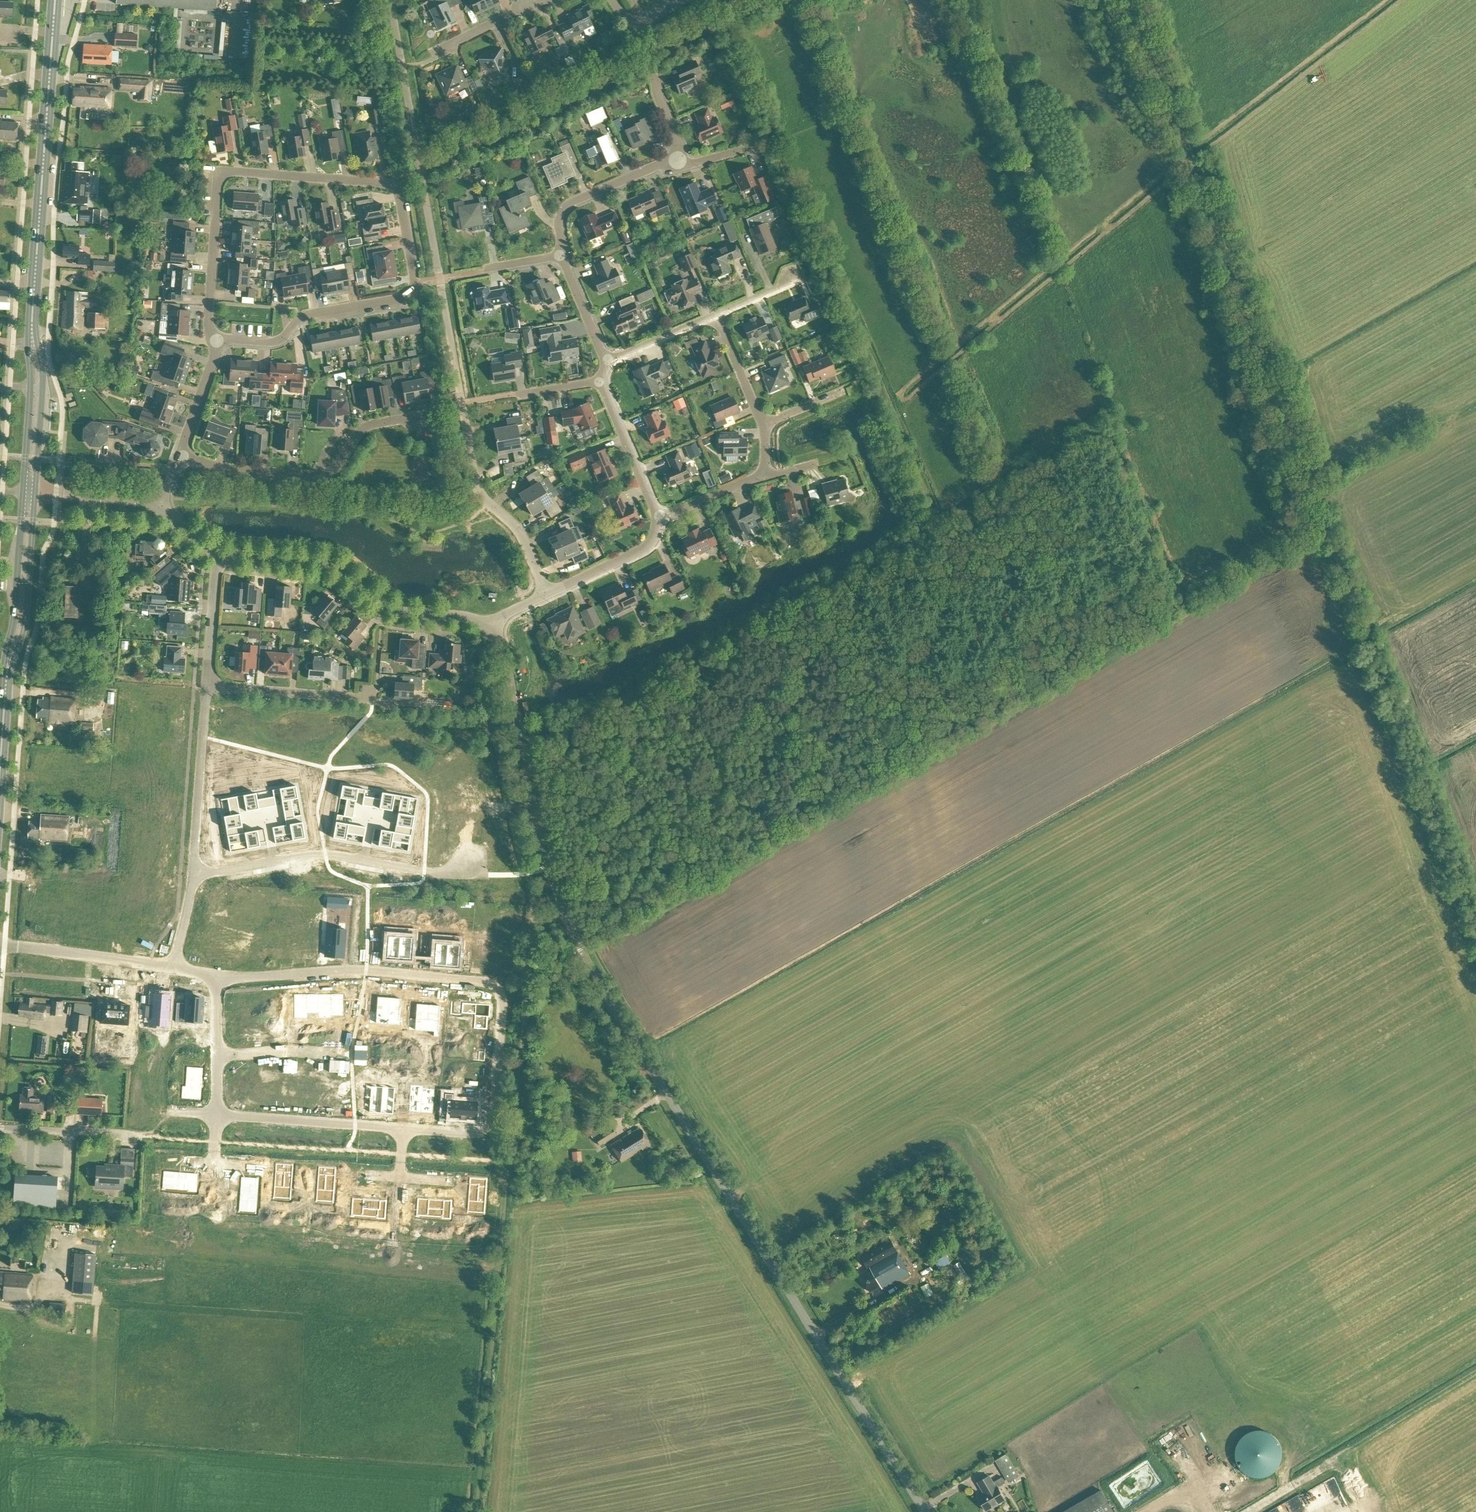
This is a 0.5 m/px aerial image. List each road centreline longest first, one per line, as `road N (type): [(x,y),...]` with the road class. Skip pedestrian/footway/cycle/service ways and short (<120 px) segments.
road 1 (unclassified): [(924,1511),(581,950),(548,867),(506,656),(492,622)]
road 2 (residential): [(210,327),(219,171),(392,185),(415,281),(407,296),(310,314),(279,340),(230,339)]
road 3 (track): [(569,922),(547,916),(529,927),(478,1511)]
road 4 (unclassified): [(545,594),(525,541),(484,498),(470,460),(390,0)]
road 5 (residential): [(402,1129),(480,1132),(492,1120),(496,986),(366,970),(209,980)]
road 6 (track): [(144,1138),(509,1164)]
road 7 (track): [(728,23),(420,169)]
road 8 (secondary): [(32,315),(55,0)]
road 9 (unclassified): [(492,622),(382,604),(331,565),(217,556)]
road 10 (residential): [(464,875),(325,853),(198,873)]
road 11 (residential): [(180,456),(227,469),(330,474),(370,427),(417,416)]
road 12 (secondary): [(6,676),(24,625),(35,492)]
road 13 (residential): [(216,1115),(402,1129)]
road 14 (residential): [(198,873),(211,687)]
road 15 (secondary): [(23,492),(6,676)]
road 16 (secondary): [(35,492),(43,370),(32,315)]
road 17 (secondary): [(32,315),(23,492)]
road 18 (residential): [(0,944),(171,968)]
road 19 (residential): [(561,256),(563,209),(678,160)]
road 20 (residential): [(375,699),(211,687)]
road 21 (residential): [(658,519),(600,381)]
road 22 (residential): [(678,160),(632,24)]
road 23 (residential): [(545,594),(637,552),(658,519)]
road 24 (residential): [(211,687),(217,556)]
road 25 (residential): [(217,1056),(343,1053)]
road 26 (unclassified): [(158,501),(35,492)]

